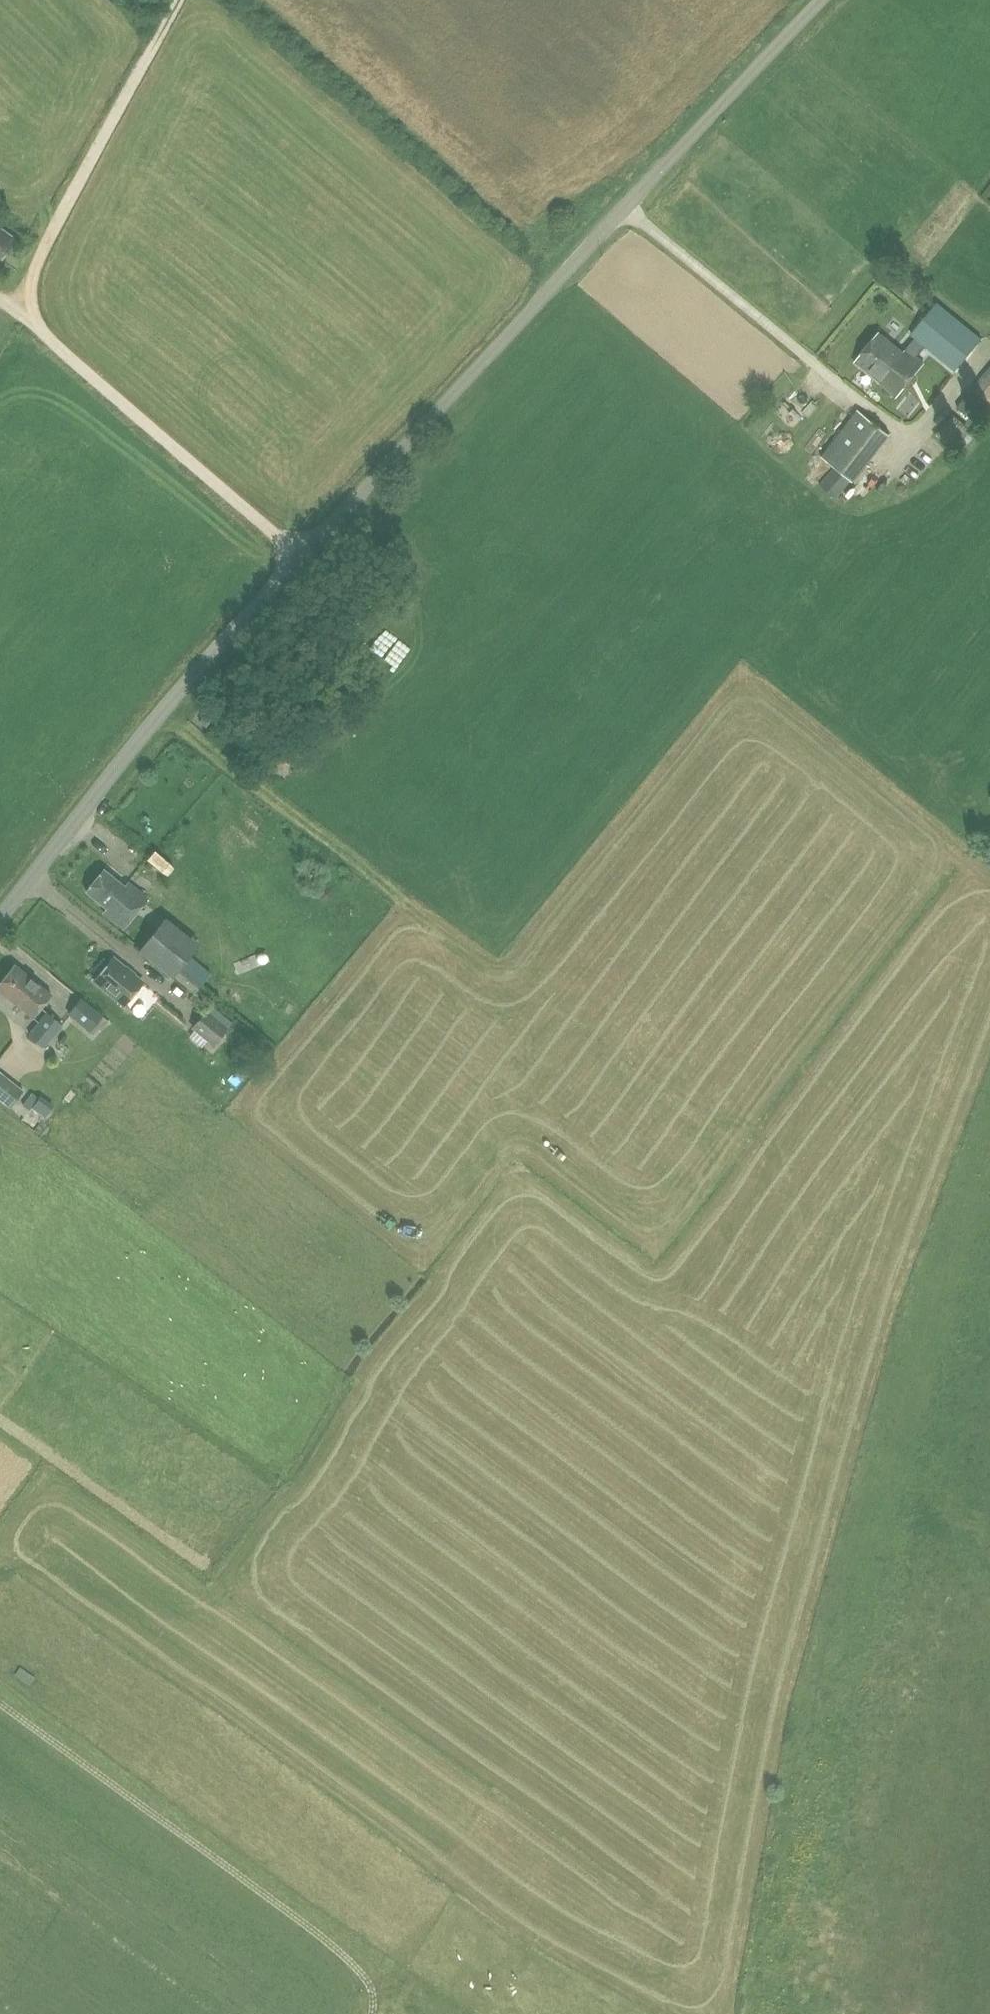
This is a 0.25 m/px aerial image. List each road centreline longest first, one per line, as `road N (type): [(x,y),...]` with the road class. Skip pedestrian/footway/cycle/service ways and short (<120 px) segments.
road 1 (unclassified): [(0,925),(279,577),(823,0)]
road 2 (track): [(180,0),(29,276),(31,319),(302,552)]

